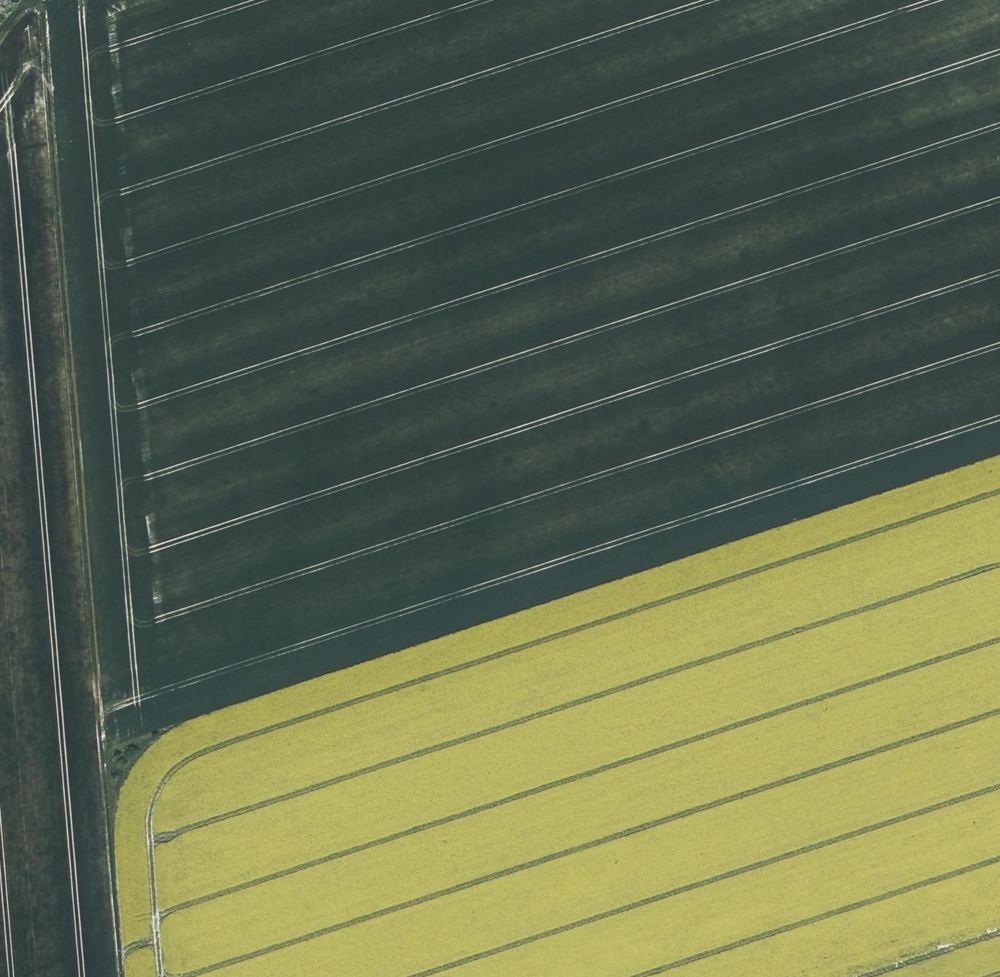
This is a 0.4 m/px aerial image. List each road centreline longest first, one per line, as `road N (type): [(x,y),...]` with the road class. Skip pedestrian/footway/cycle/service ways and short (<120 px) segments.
road 1 (track): [(120,976),(41,0)]

